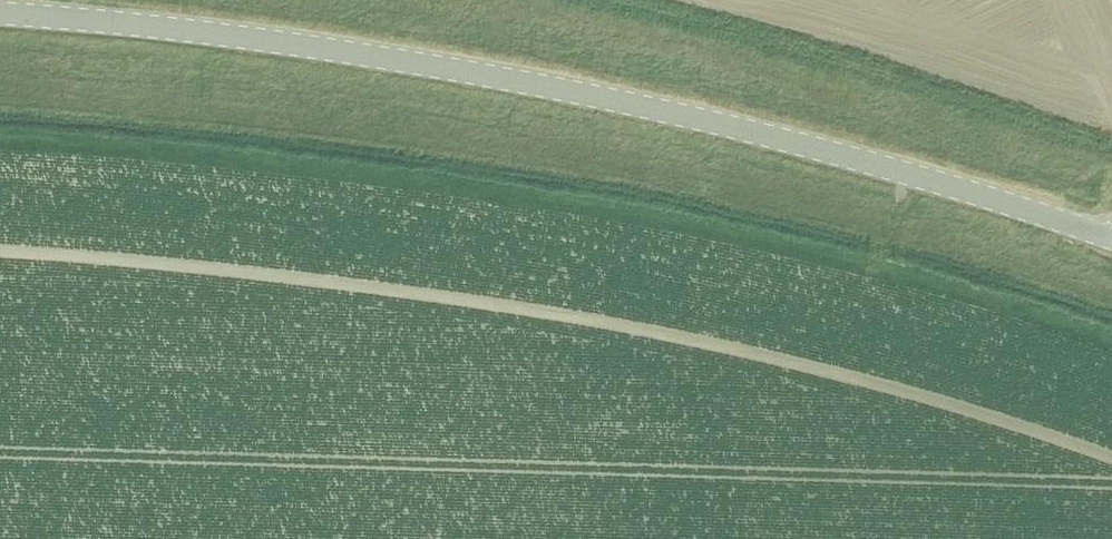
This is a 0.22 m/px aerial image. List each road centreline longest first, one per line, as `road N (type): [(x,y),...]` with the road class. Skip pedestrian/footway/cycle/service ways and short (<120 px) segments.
road 1 (tertiary): [(1111,236),(731,125),(533,82),(271,38),(0,13)]

